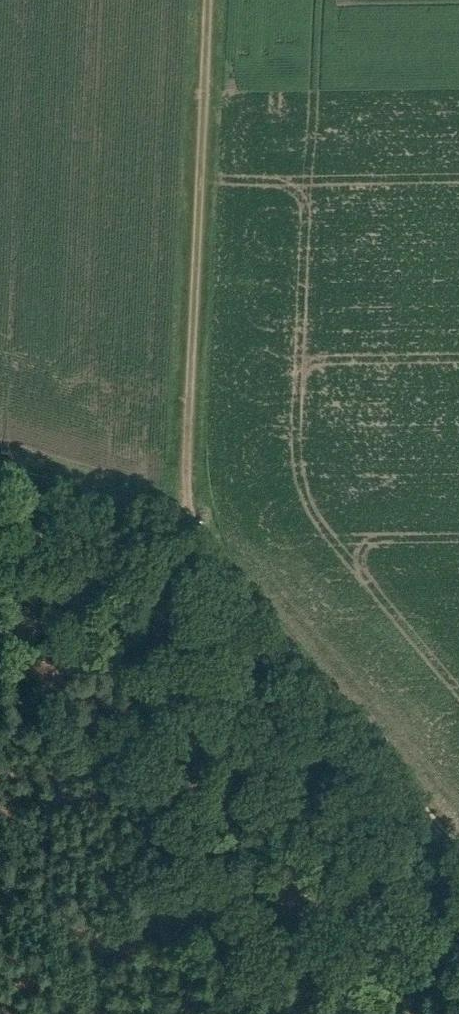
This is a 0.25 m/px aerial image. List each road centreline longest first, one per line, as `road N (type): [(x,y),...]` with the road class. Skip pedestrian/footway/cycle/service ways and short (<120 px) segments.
road 1 (track): [(187,526),(207,0)]
road 2 (track): [(458,842),(187,526)]
road 3 (track): [(187,526),(59,539)]

